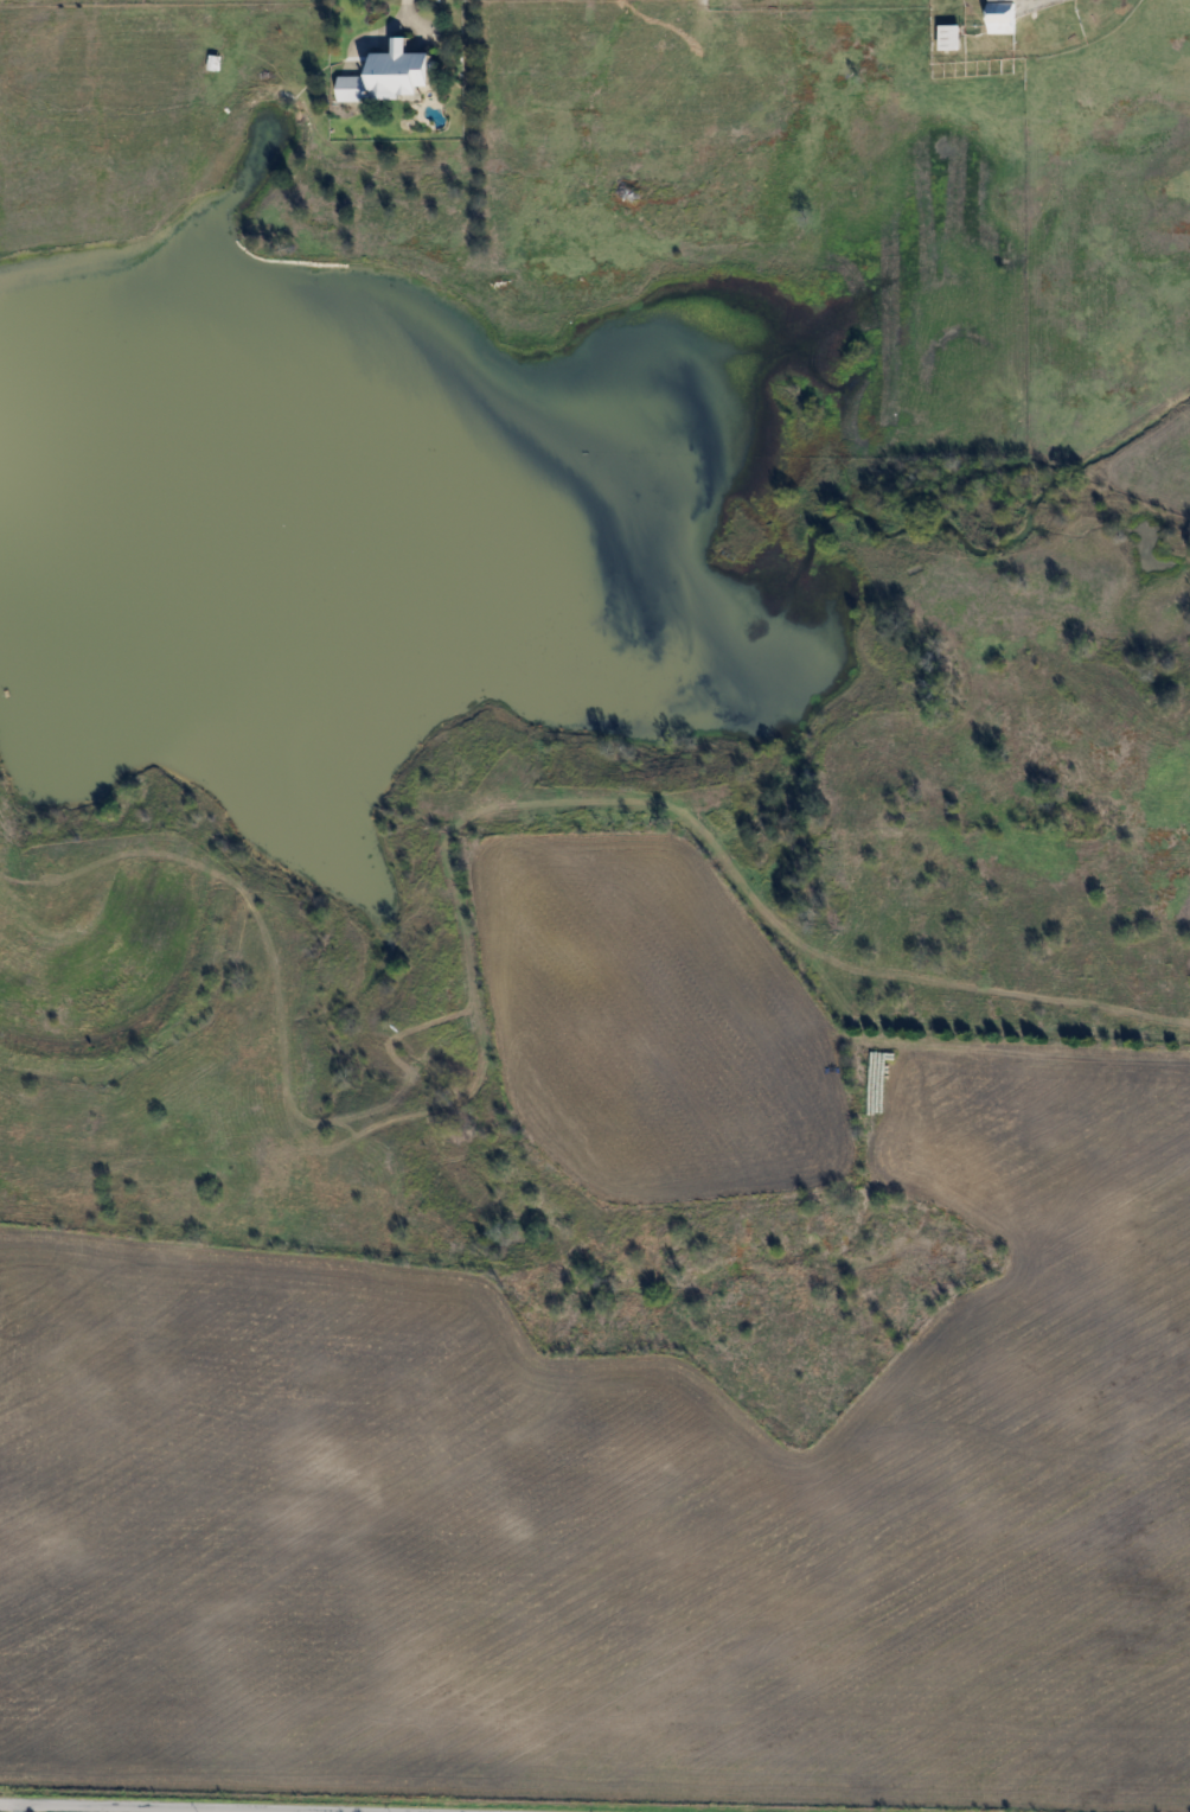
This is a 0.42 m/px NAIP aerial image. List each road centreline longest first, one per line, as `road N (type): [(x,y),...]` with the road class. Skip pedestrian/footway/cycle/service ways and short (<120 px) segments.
road 1 (residential): [(212,1811),(0,1806)]

